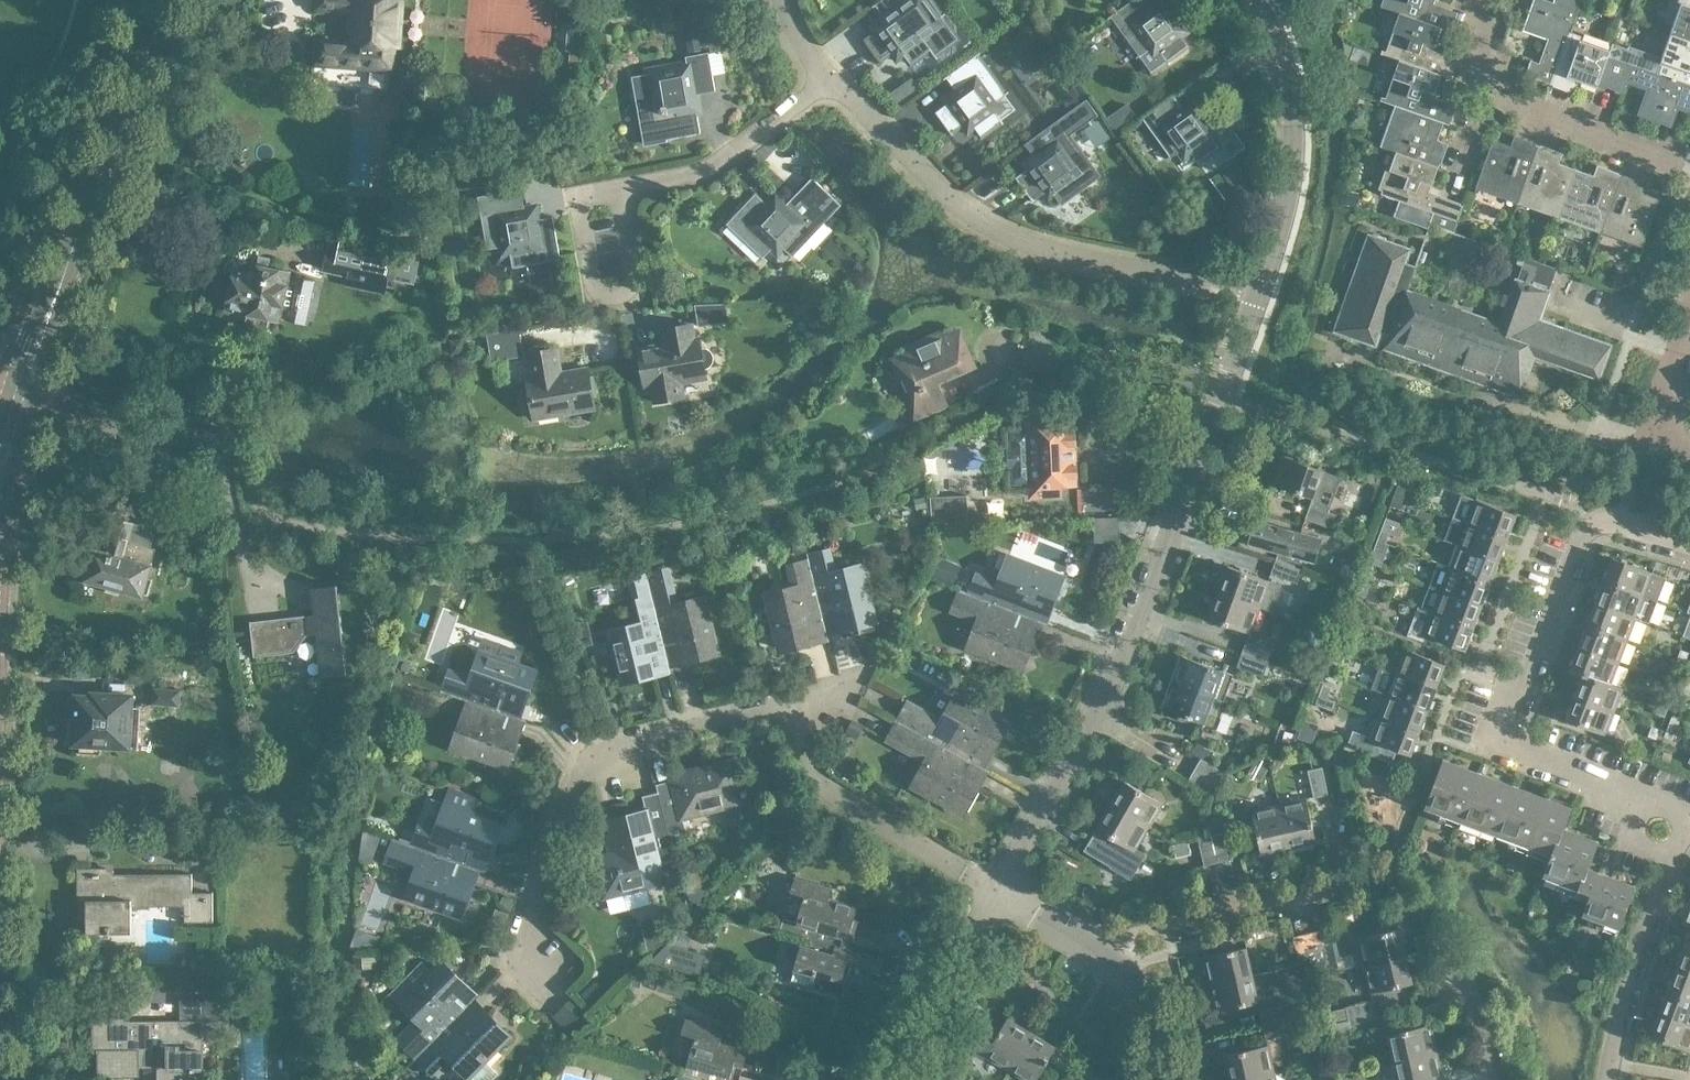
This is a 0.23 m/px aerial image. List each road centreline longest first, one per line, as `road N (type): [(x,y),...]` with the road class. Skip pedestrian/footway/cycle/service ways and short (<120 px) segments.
road 1 (unclassified): [(546,989),(529,930),(570,789),(605,749),(739,704),(772,704),(793,719),(807,764),(840,798),(1002,890)]
road 2 (unclassified): [(1002,890),(1120,649),(1259,295)]
road 3 (unclassified): [(1259,295),(1003,230),(948,194),(827,75)]
road 4 (unclassified): [(1687,814),(1543,757),(1514,734),(1520,698),(1582,531),(1592,522)]
road 5 (tertiary): [(22,385),(150,0)]
road 6 (residential): [(1259,295),(1290,186),(1291,121),(1281,66),(1253,0)]
road 7 (unclassified): [(1606,1079),(1687,814)]
road 8 (unclassified): [(827,75),(732,152),(686,175),(626,189)]
road 9 (unclassified): [(626,189),(637,275),(633,289),(619,296),(592,284),(579,198)]
road 10 (residential): [(883,1079),(1002,890)]
road 11 (unclassified): [(1118,953),(1160,924),(1323,894)]
road 12 (unclassified): [(1689,163),(1489,84)]
road 13 (unclassified): [(1494,1079),(1435,933)]
road 14 (unclassified): [(1161,1079),(1141,1002),(1118,953)]
road 15 (unclassified): [(1118,953),(1048,923),(1002,890)]

